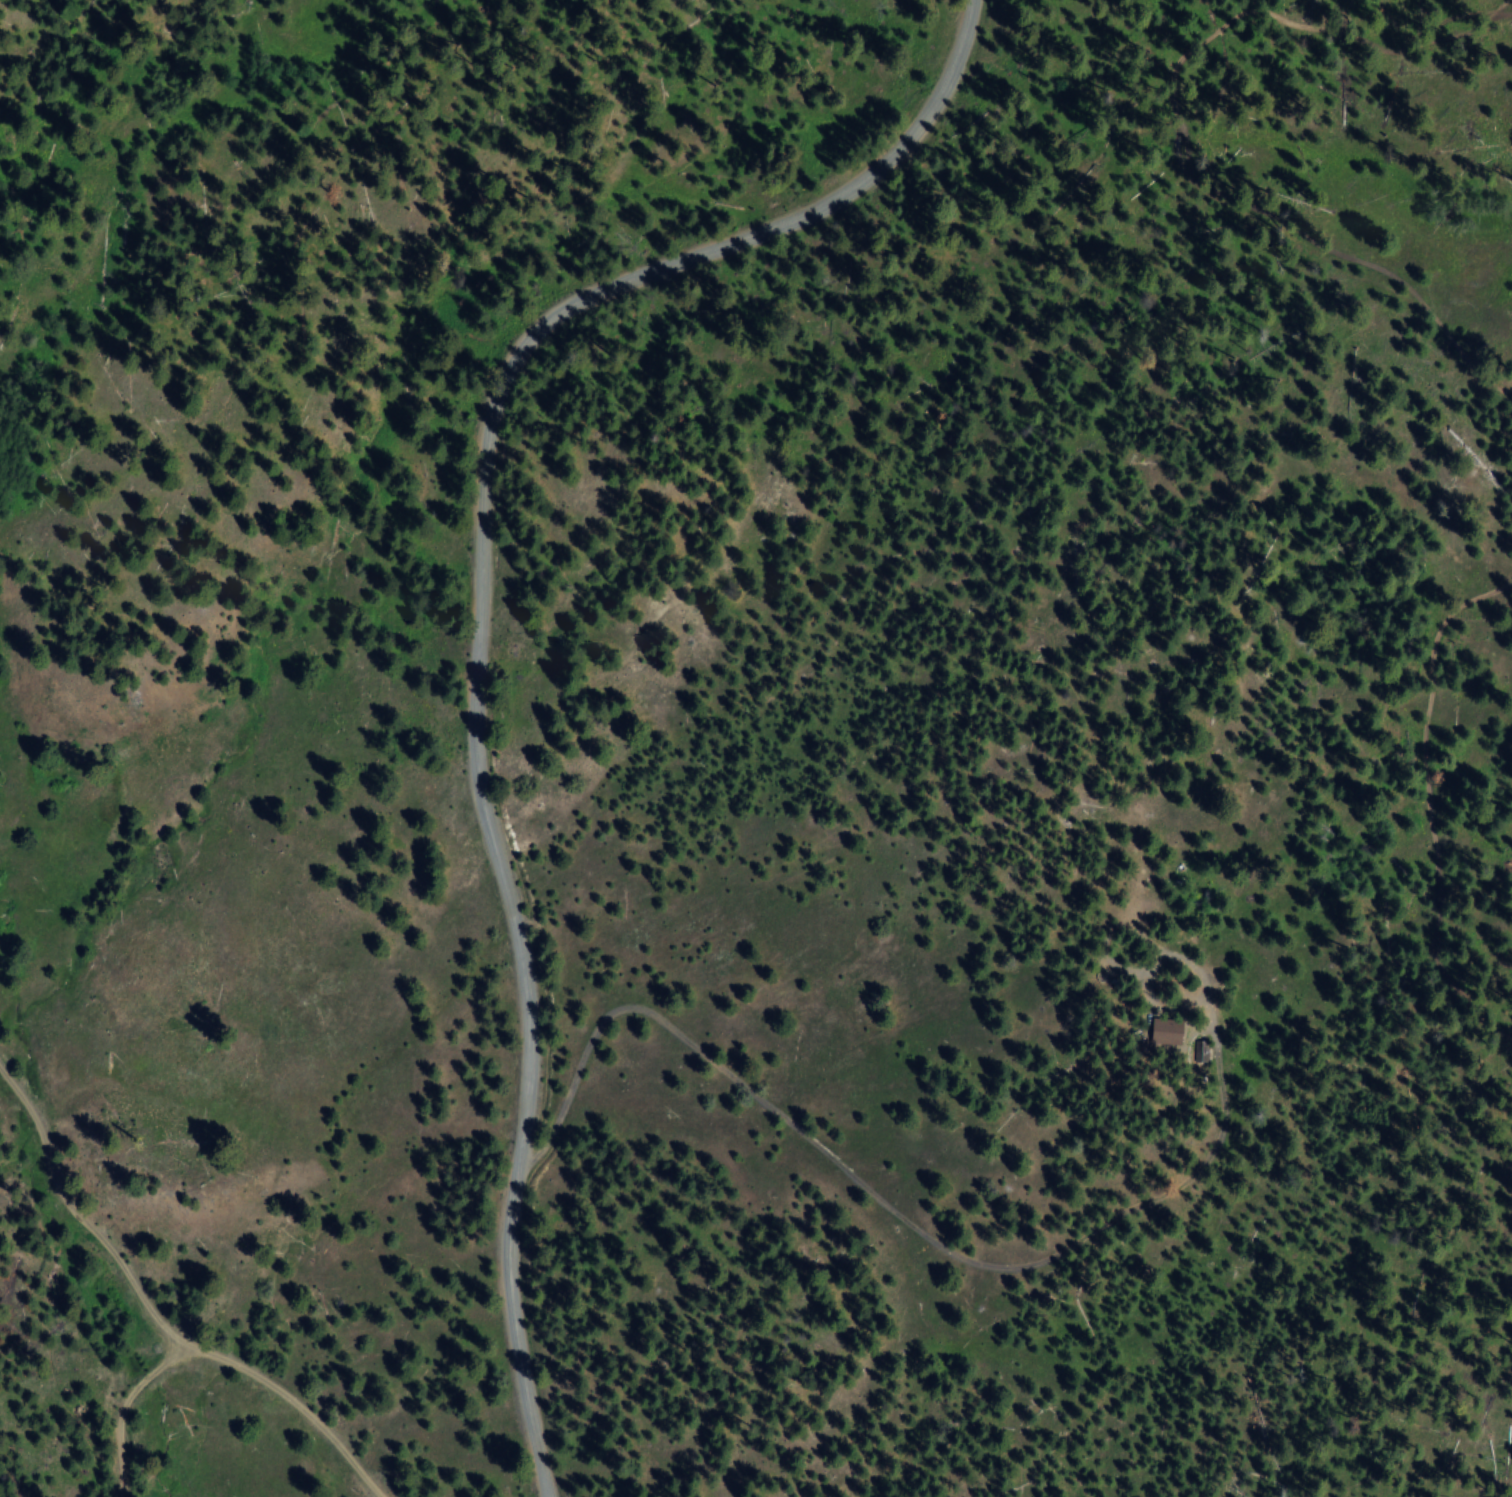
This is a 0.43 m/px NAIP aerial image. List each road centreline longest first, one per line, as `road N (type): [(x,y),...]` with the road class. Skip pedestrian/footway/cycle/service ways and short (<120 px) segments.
road 1 (residential): [(547,1496),(506,1293),(529,1048),(512,918),(477,782),(474,617),(497,401),(522,339),(576,306),(828,201),(912,145),(958,54),(964,0)]

